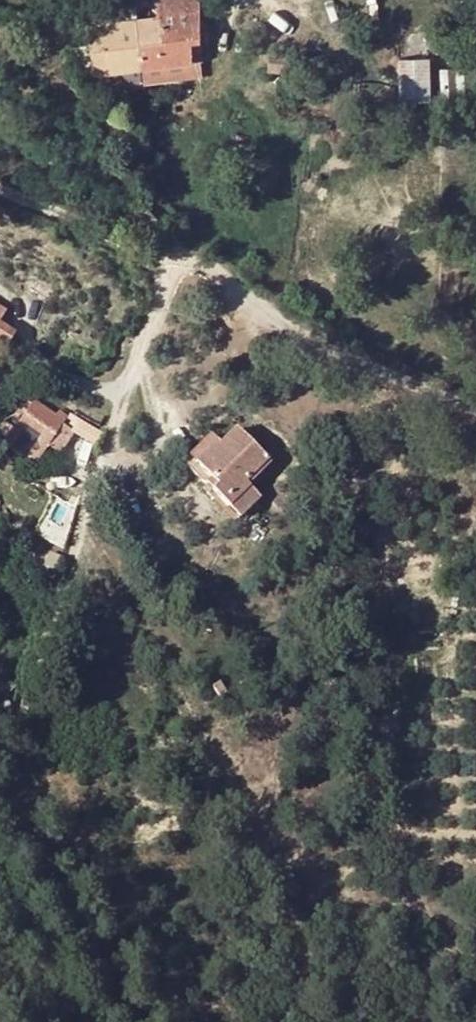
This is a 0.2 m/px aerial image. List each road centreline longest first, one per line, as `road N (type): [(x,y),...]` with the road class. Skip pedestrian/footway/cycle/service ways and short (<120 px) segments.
road 1 (residential): [(475,409),(271,308),(207,266),(170,263)]

